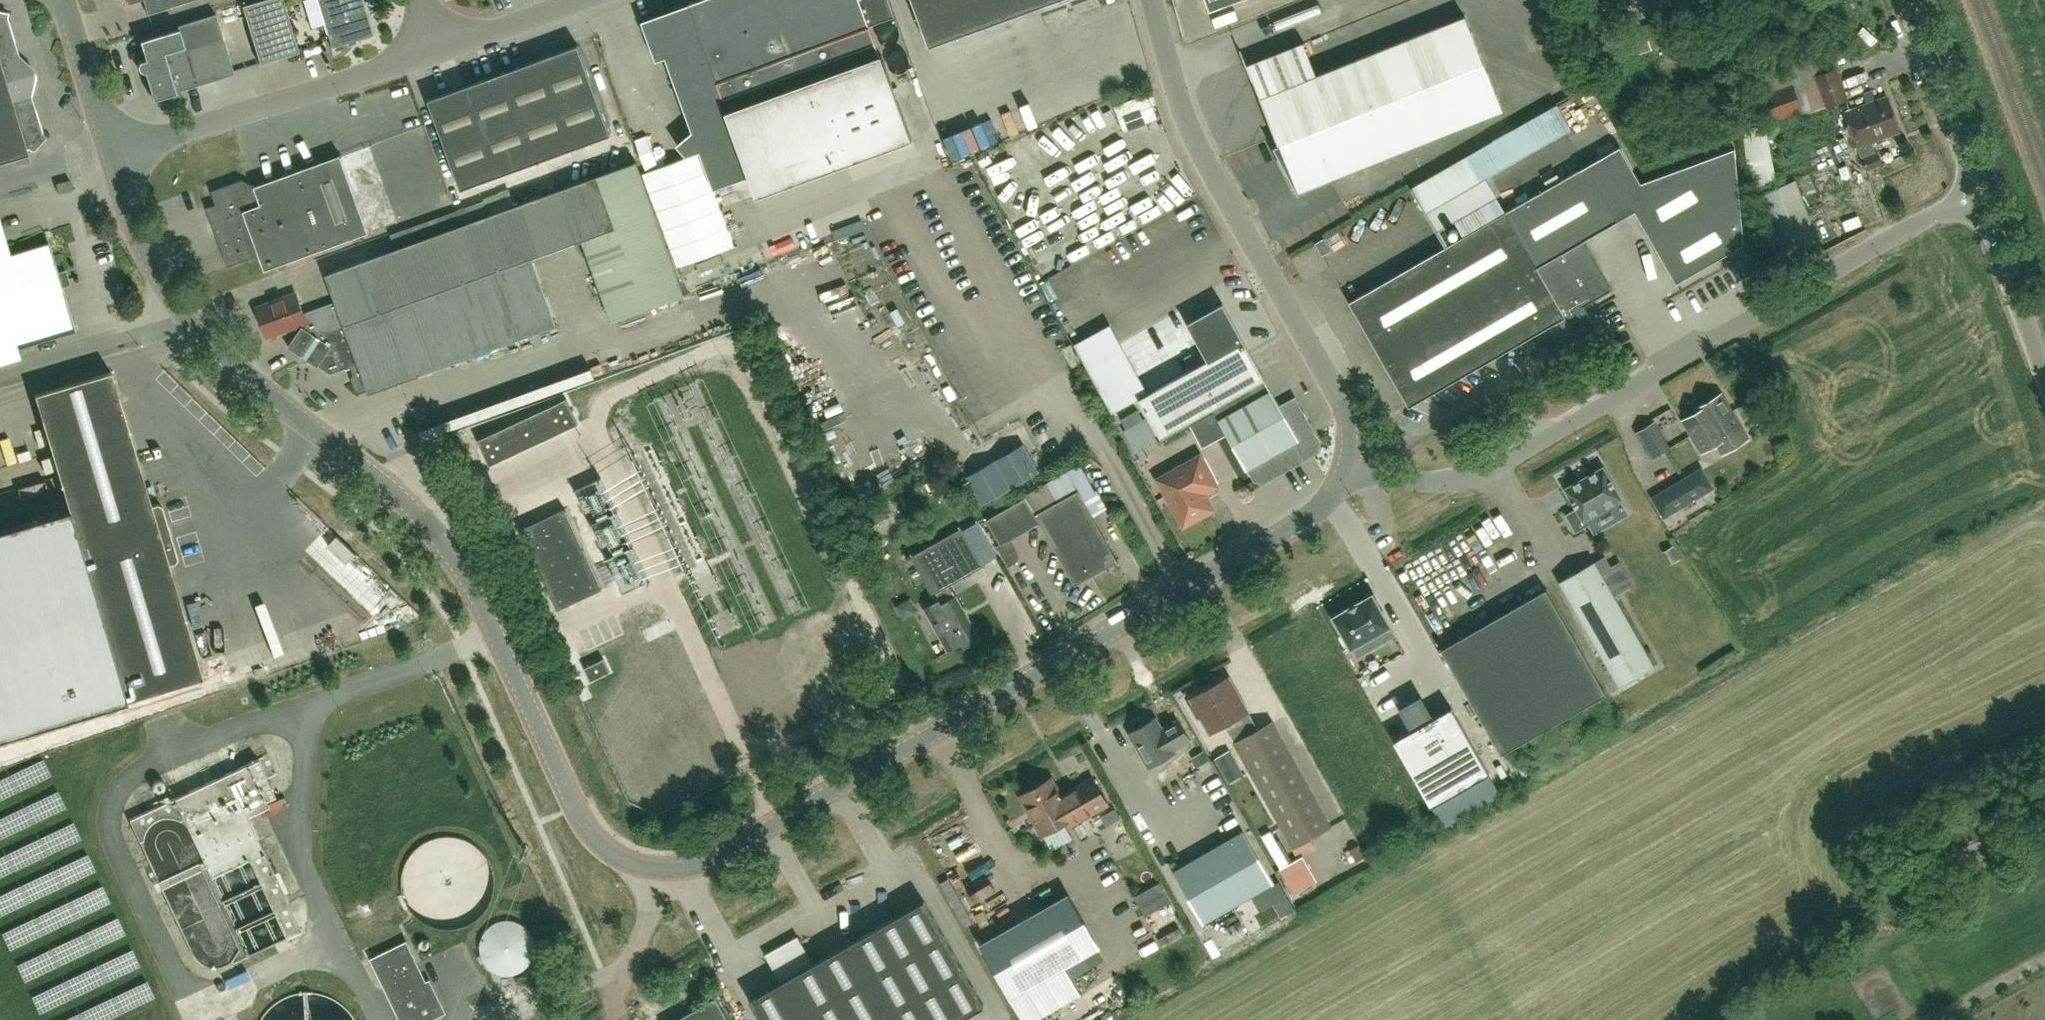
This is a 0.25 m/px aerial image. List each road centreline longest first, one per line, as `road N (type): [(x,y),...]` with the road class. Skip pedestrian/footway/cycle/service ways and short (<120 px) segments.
road 1 (unclassified): [(1347,464),(1307,519),(717,858),(681,869),(643,868),(587,827),(447,548),(390,487),(255,384),(187,316),(137,233),(112,156)]
road 2 (unclassified): [(1347,464),(1425,481),(1484,472),(1967,197)]
road 3 (unclassified): [(1347,464),(1346,408),(1186,120),(1151,0)]
road 4 (unclassified): [(112,156),(580,0)]
road 5 (residential): [(1967,197),(1962,150),(1908,0)]
road 6 (unclassified): [(2044,376),(1994,240),(1967,197)]
road 7 (unclassified): [(112,156),(63,0)]

